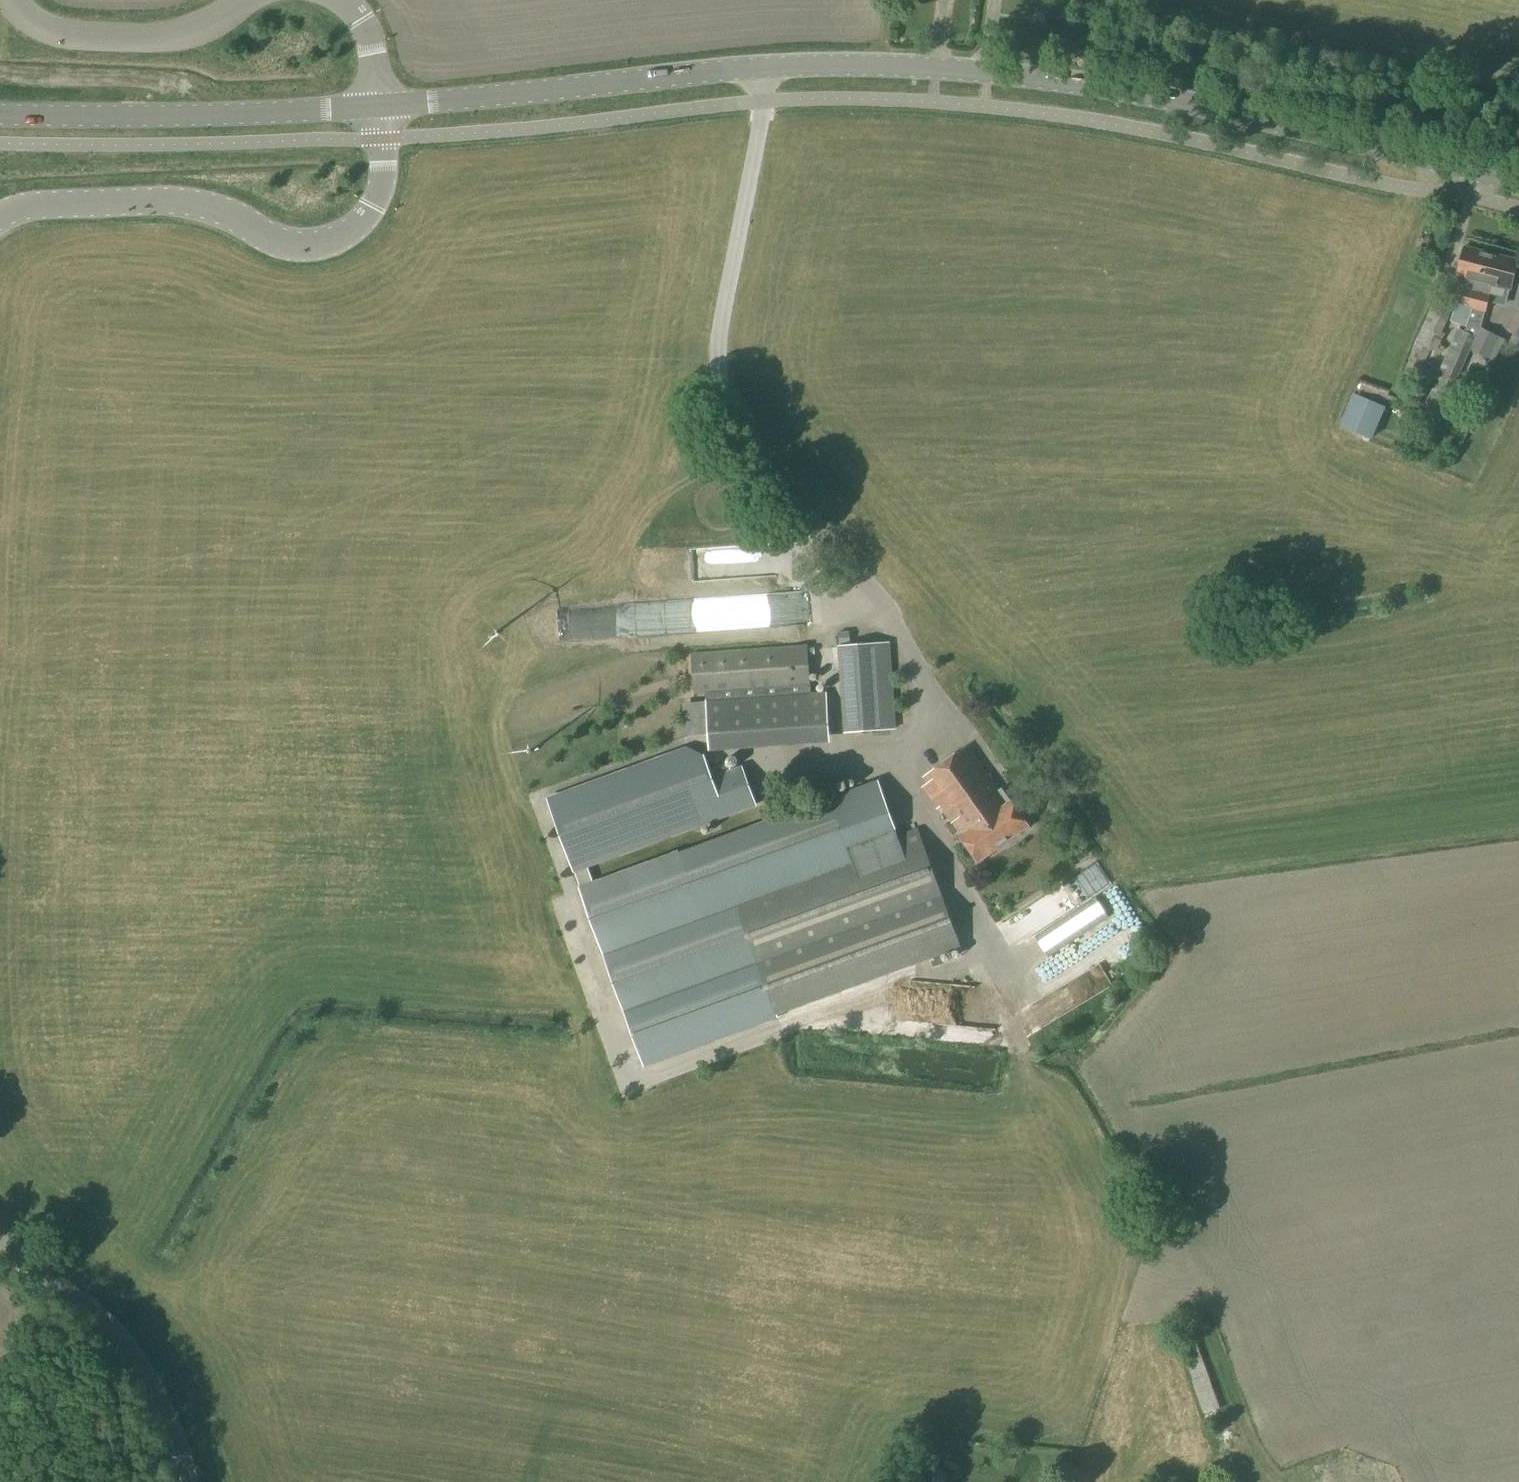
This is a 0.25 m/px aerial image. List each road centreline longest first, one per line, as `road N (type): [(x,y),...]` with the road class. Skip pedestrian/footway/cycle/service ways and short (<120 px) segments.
road 1 (secondary): [(1518,186),(1126,94),(932,71),(761,69),(380,107)]
road 2 (unclassified): [(0,220),(40,203),(194,206),(295,247),(328,243),(351,233),(371,210),(382,177),(380,107)]
road 3 (secondary): [(380,107),(0,114)]
road 4 (unclassified): [(187,1481),(146,1378),(97,1320),(0,1244)]
road 5 (unclassified): [(249,0),(211,27),(163,40),(58,35),(26,21),(12,0)]

